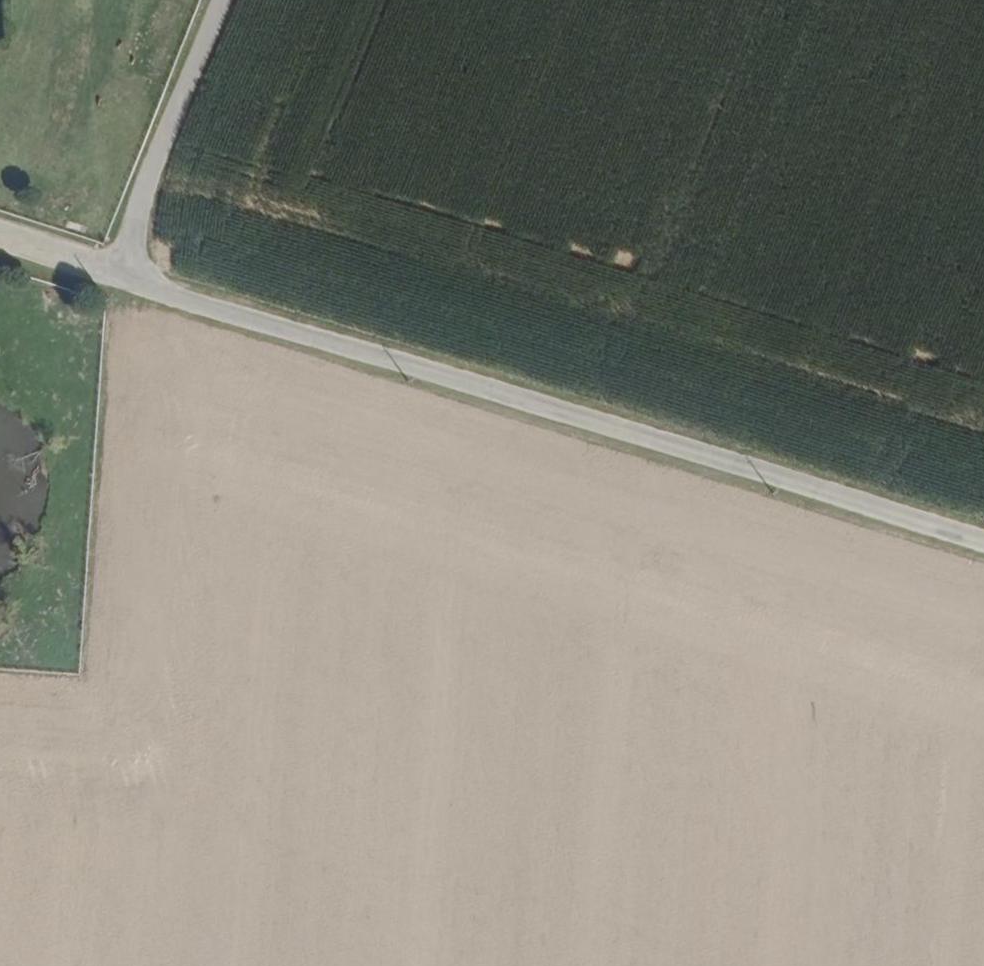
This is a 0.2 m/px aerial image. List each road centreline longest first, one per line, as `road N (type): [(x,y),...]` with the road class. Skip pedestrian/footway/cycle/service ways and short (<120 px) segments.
road 1 (unclassified): [(983,543),(0,232)]

